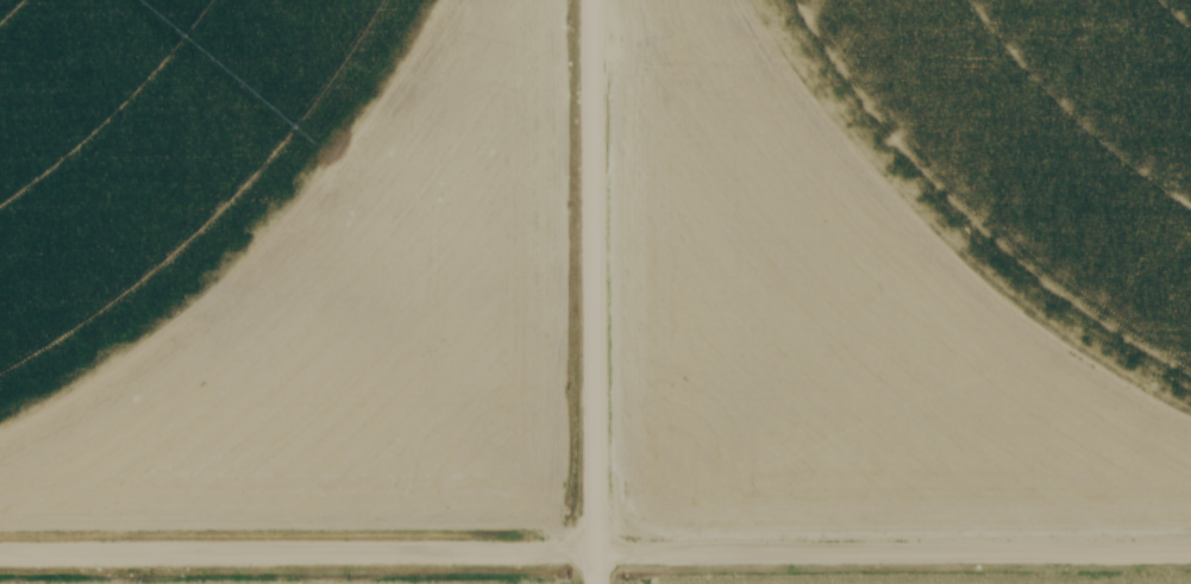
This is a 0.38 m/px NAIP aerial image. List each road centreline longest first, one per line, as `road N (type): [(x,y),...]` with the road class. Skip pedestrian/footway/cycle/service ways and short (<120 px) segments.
road 1 (residential): [(1190,554),(0,559)]
road 2 (residential): [(597,0),(600,583)]

